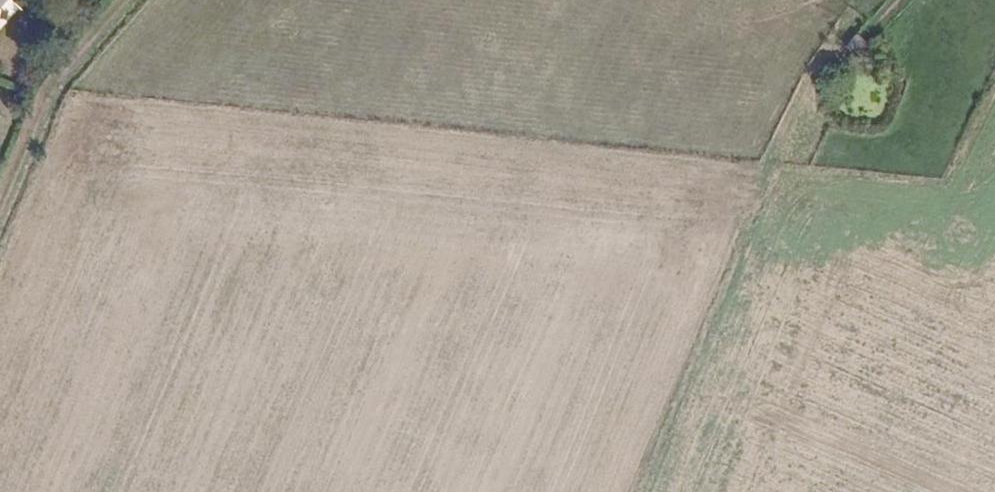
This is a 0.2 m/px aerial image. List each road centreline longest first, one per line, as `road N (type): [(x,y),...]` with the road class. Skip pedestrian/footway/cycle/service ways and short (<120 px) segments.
road 1 (track): [(849,12),(774,133),(626,491)]
road 2 (track): [(0,202),(44,99),(127,0)]

